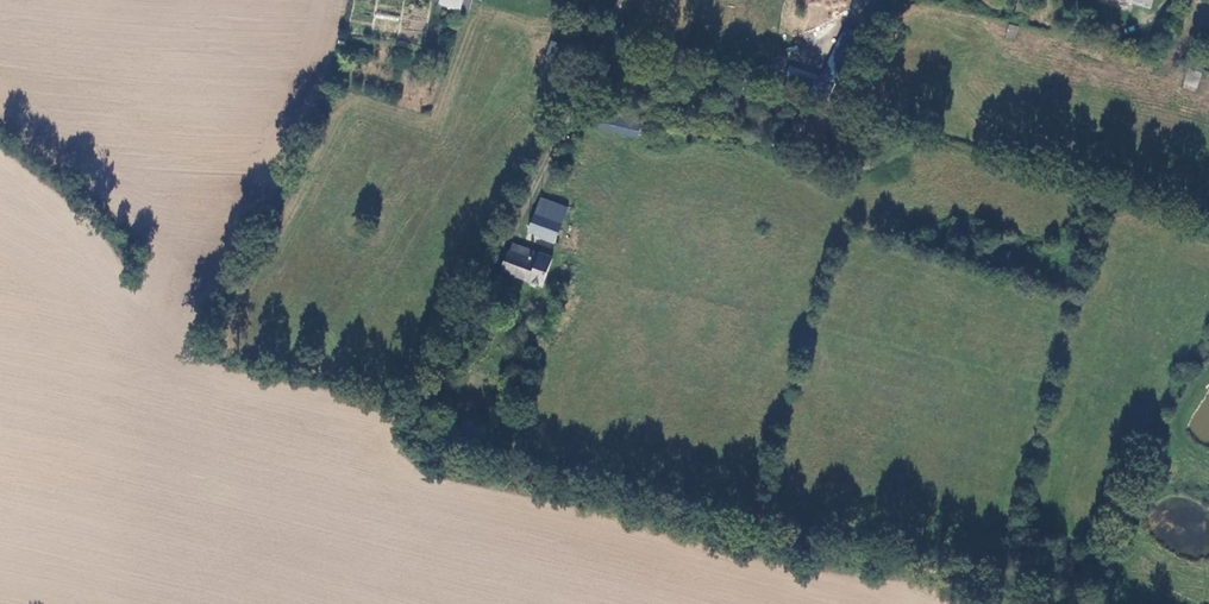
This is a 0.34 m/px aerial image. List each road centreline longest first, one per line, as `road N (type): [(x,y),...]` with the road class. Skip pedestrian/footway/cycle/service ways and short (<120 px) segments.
road 1 (track): [(490,272),(463,312),(411,442)]

